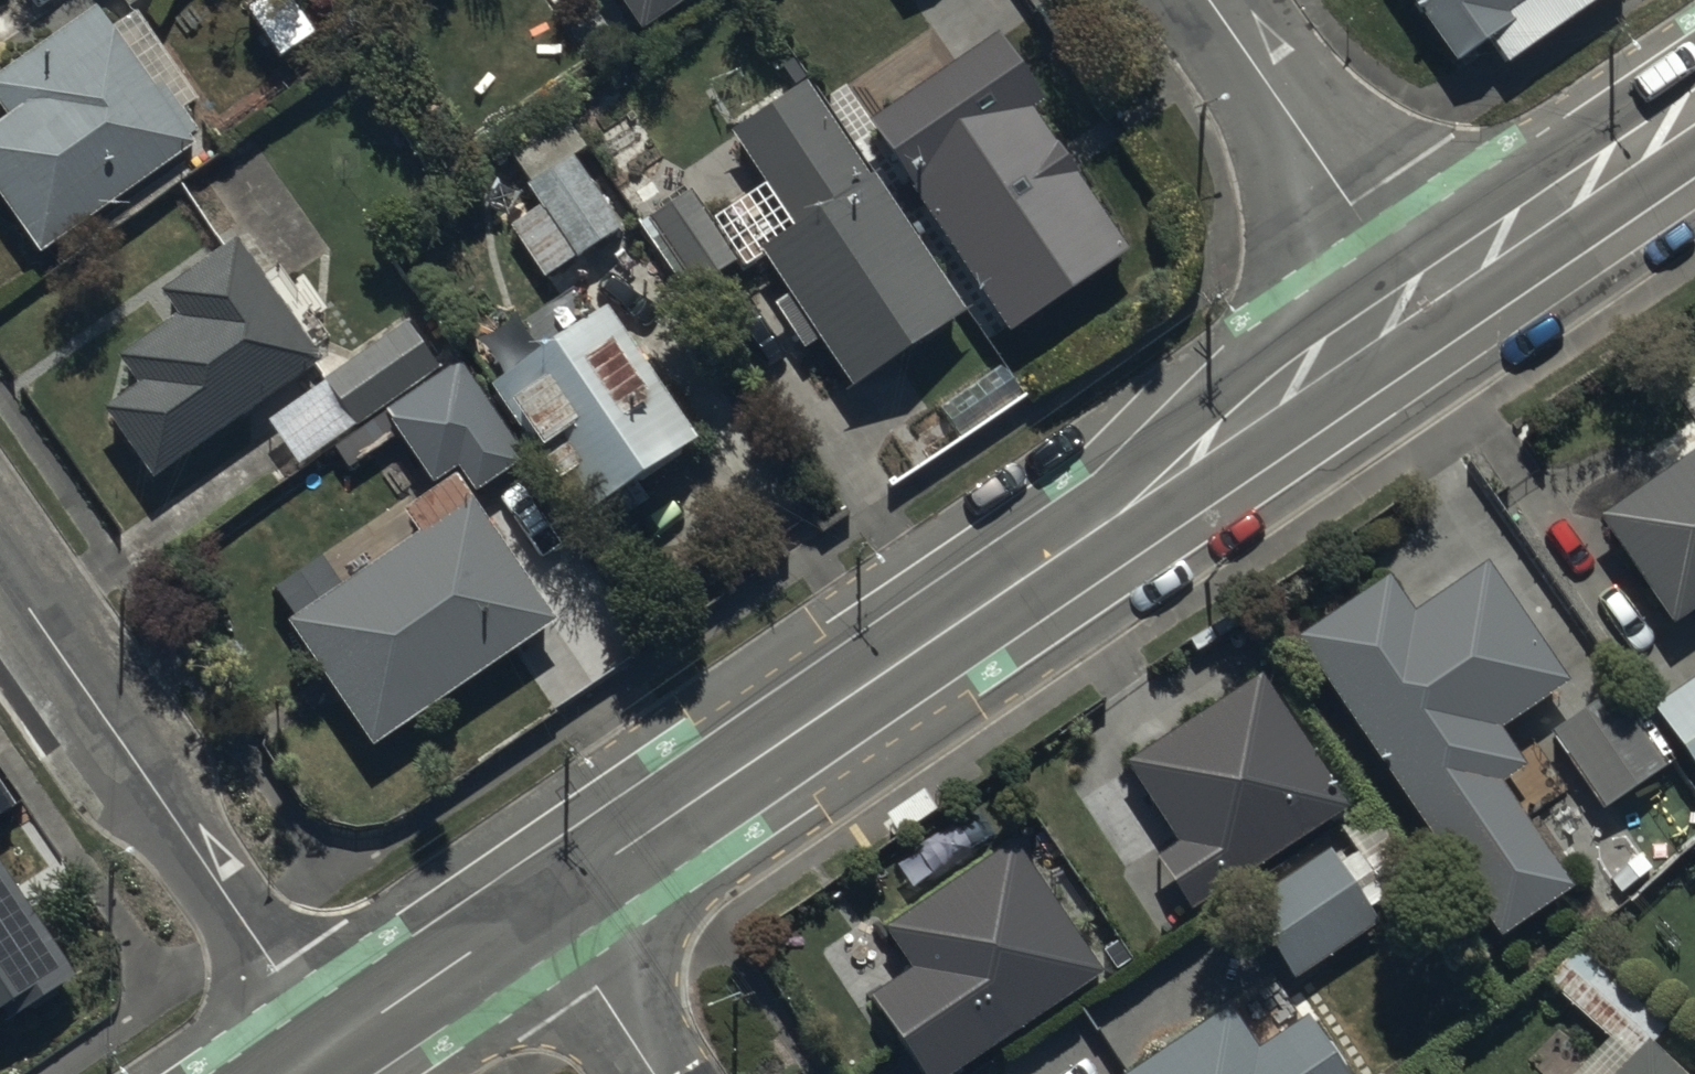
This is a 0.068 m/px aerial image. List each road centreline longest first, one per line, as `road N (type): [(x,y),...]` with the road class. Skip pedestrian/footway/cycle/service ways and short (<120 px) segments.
road 1 (tertiary): [(540,908),(1405,306)]
road 2 (residential): [(330,1050),(0,568)]
road 3 (tertiary): [(1405,306),(1197,0)]
road 4 (tertiary): [(1405,306),(1694,112)]
road 5 (tertiary): [(330,1050),(540,908)]
road 6 (residential): [(655,1073),(540,908)]

